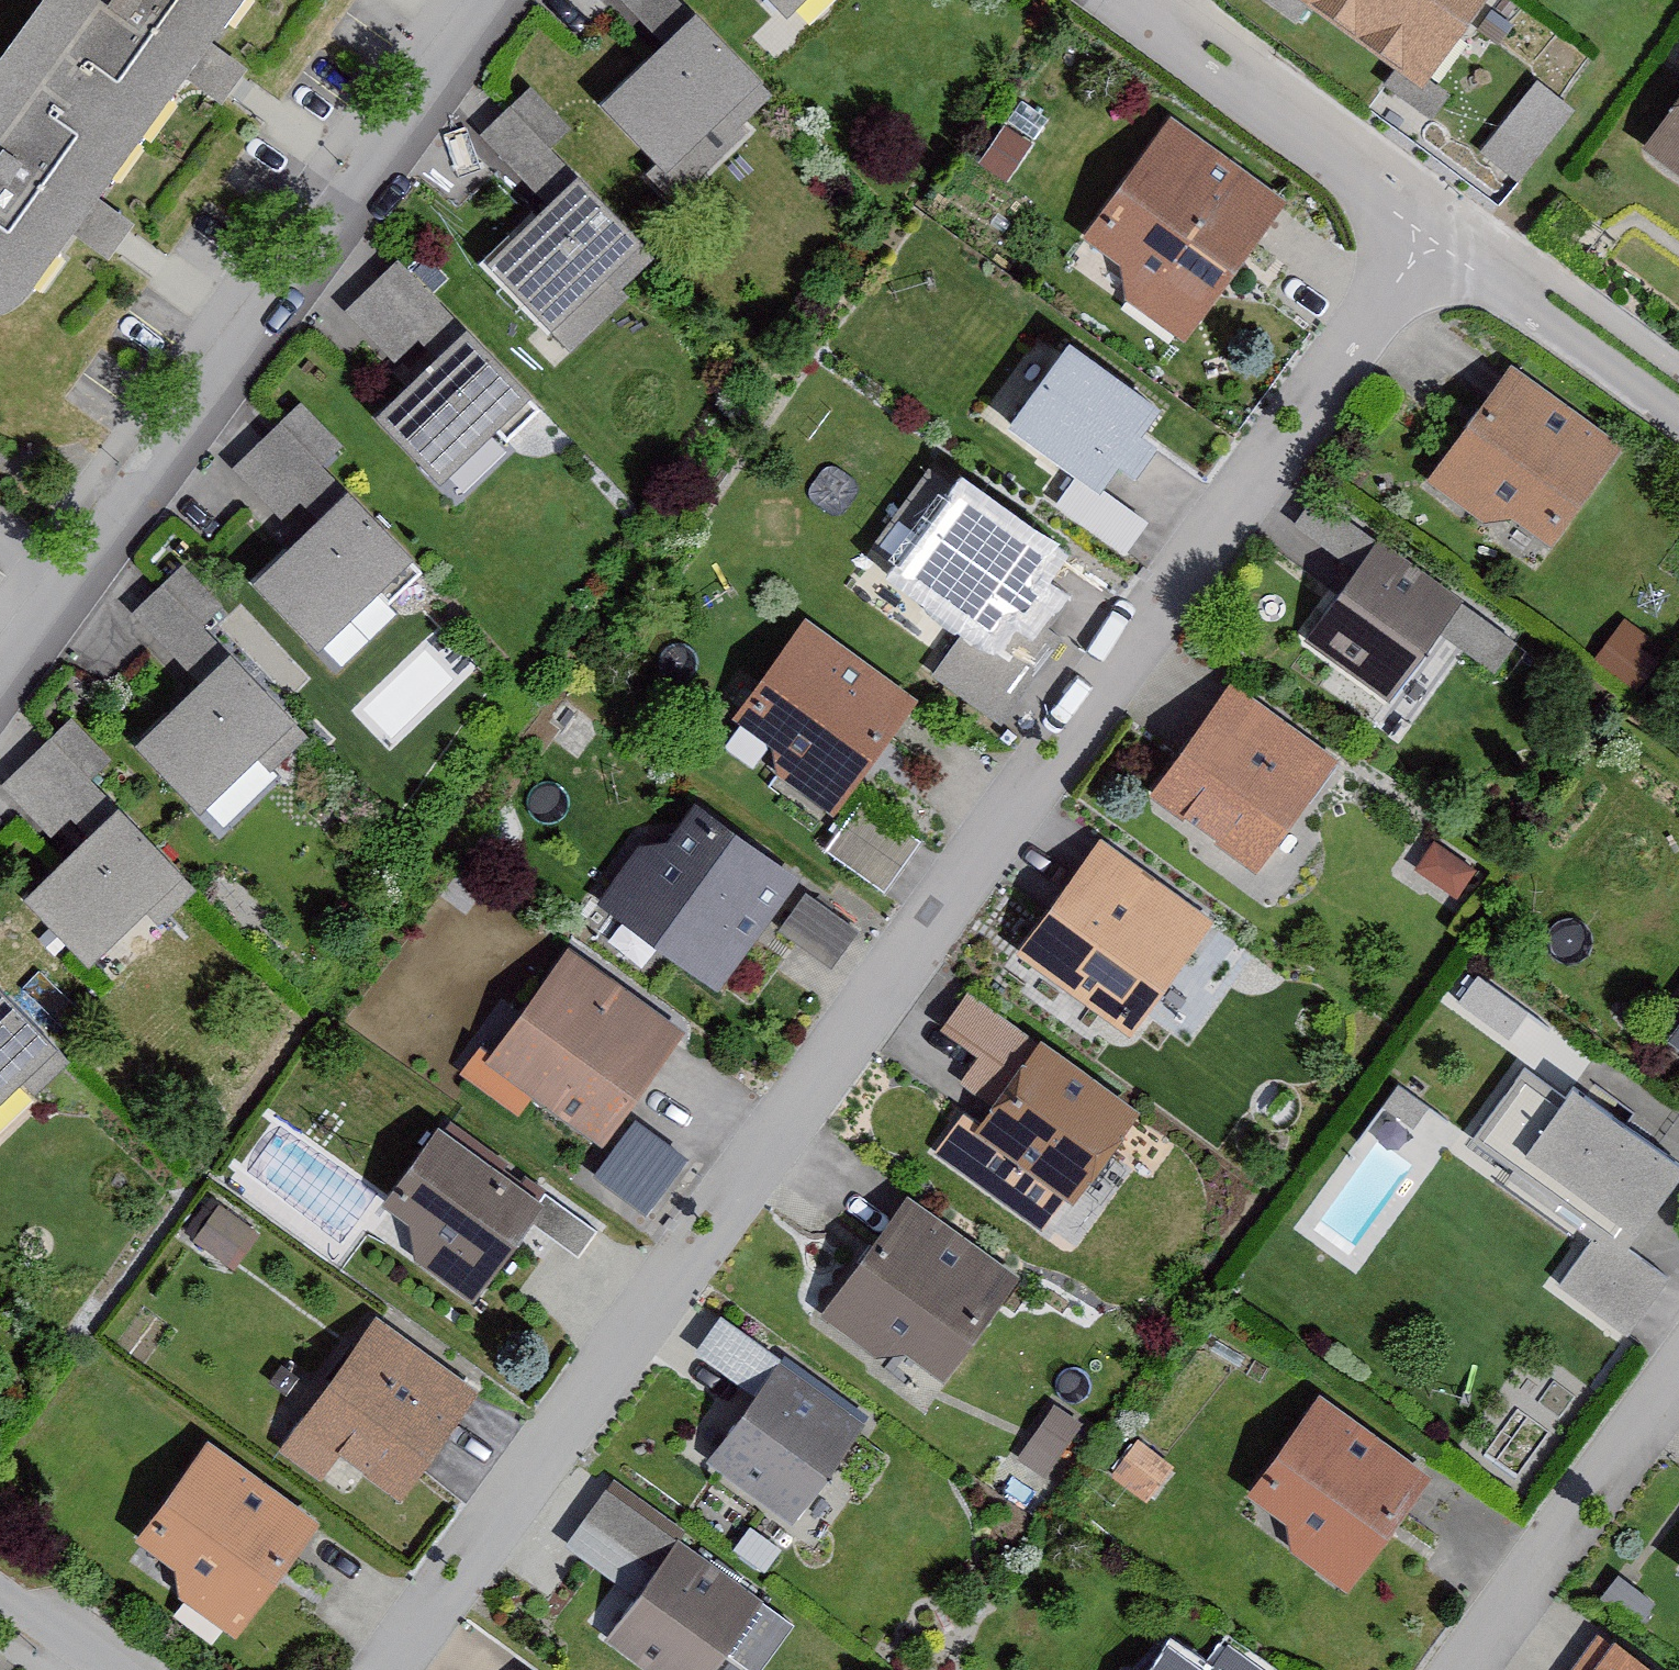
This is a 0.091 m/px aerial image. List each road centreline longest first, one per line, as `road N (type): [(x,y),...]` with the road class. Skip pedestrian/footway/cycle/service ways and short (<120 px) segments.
road 1 (residential): [(393,1669),(1428,238)]
road 2 (residential): [(500,0),(0,664)]
road 3 (residential): [(1428,238),(1124,13)]
road 4 (residential): [(1678,1380),(1470,1669)]
road 5 (residential): [(1678,415),(1428,238)]
road 6 (residential): [(100,1669),(0,1597)]

